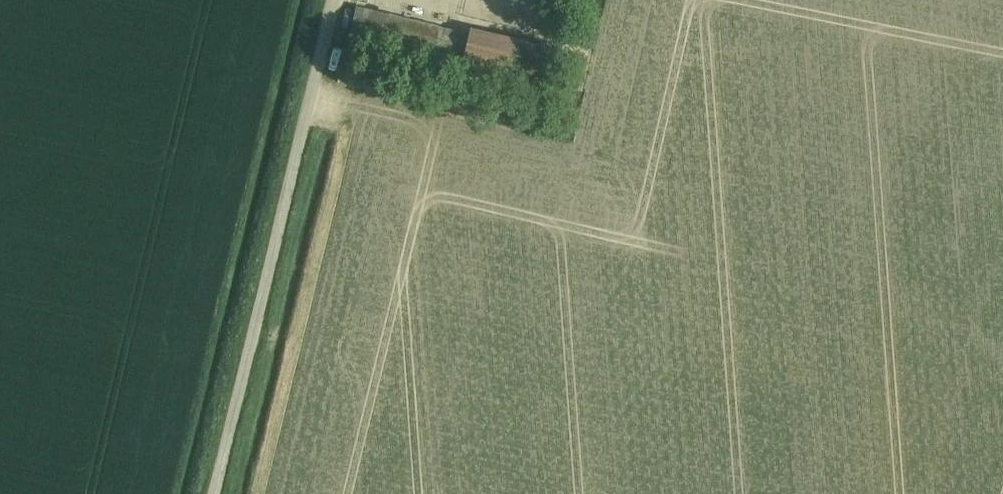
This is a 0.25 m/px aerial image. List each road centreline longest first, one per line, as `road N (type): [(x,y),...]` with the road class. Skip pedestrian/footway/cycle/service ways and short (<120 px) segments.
road 1 (unclassified): [(214,493),(335,0)]

